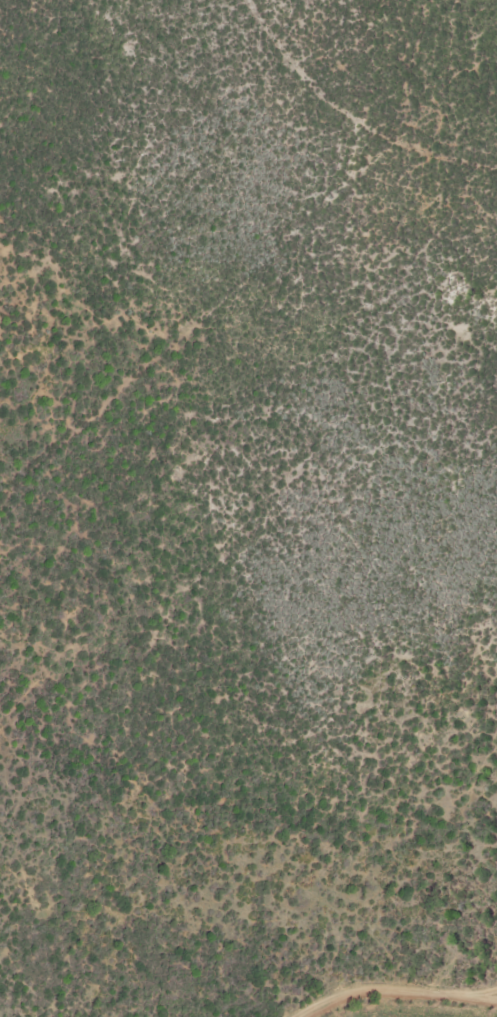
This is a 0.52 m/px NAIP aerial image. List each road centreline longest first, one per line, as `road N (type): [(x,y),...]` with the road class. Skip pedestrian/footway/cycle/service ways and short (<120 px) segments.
road 1 (residential): [(247,0),(307,83),(372,131),(496,168)]
road 2 (residential): [(300,1016),(351,990),(496,999)]

